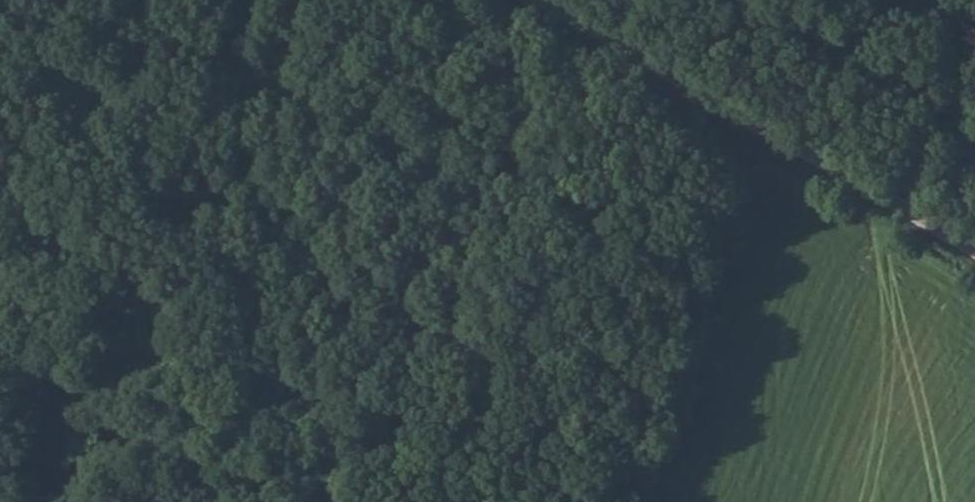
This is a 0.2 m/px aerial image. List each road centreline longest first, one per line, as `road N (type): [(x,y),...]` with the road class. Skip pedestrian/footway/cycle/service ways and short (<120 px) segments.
road 1 (unclassified): [(974,253),(545,0)]

